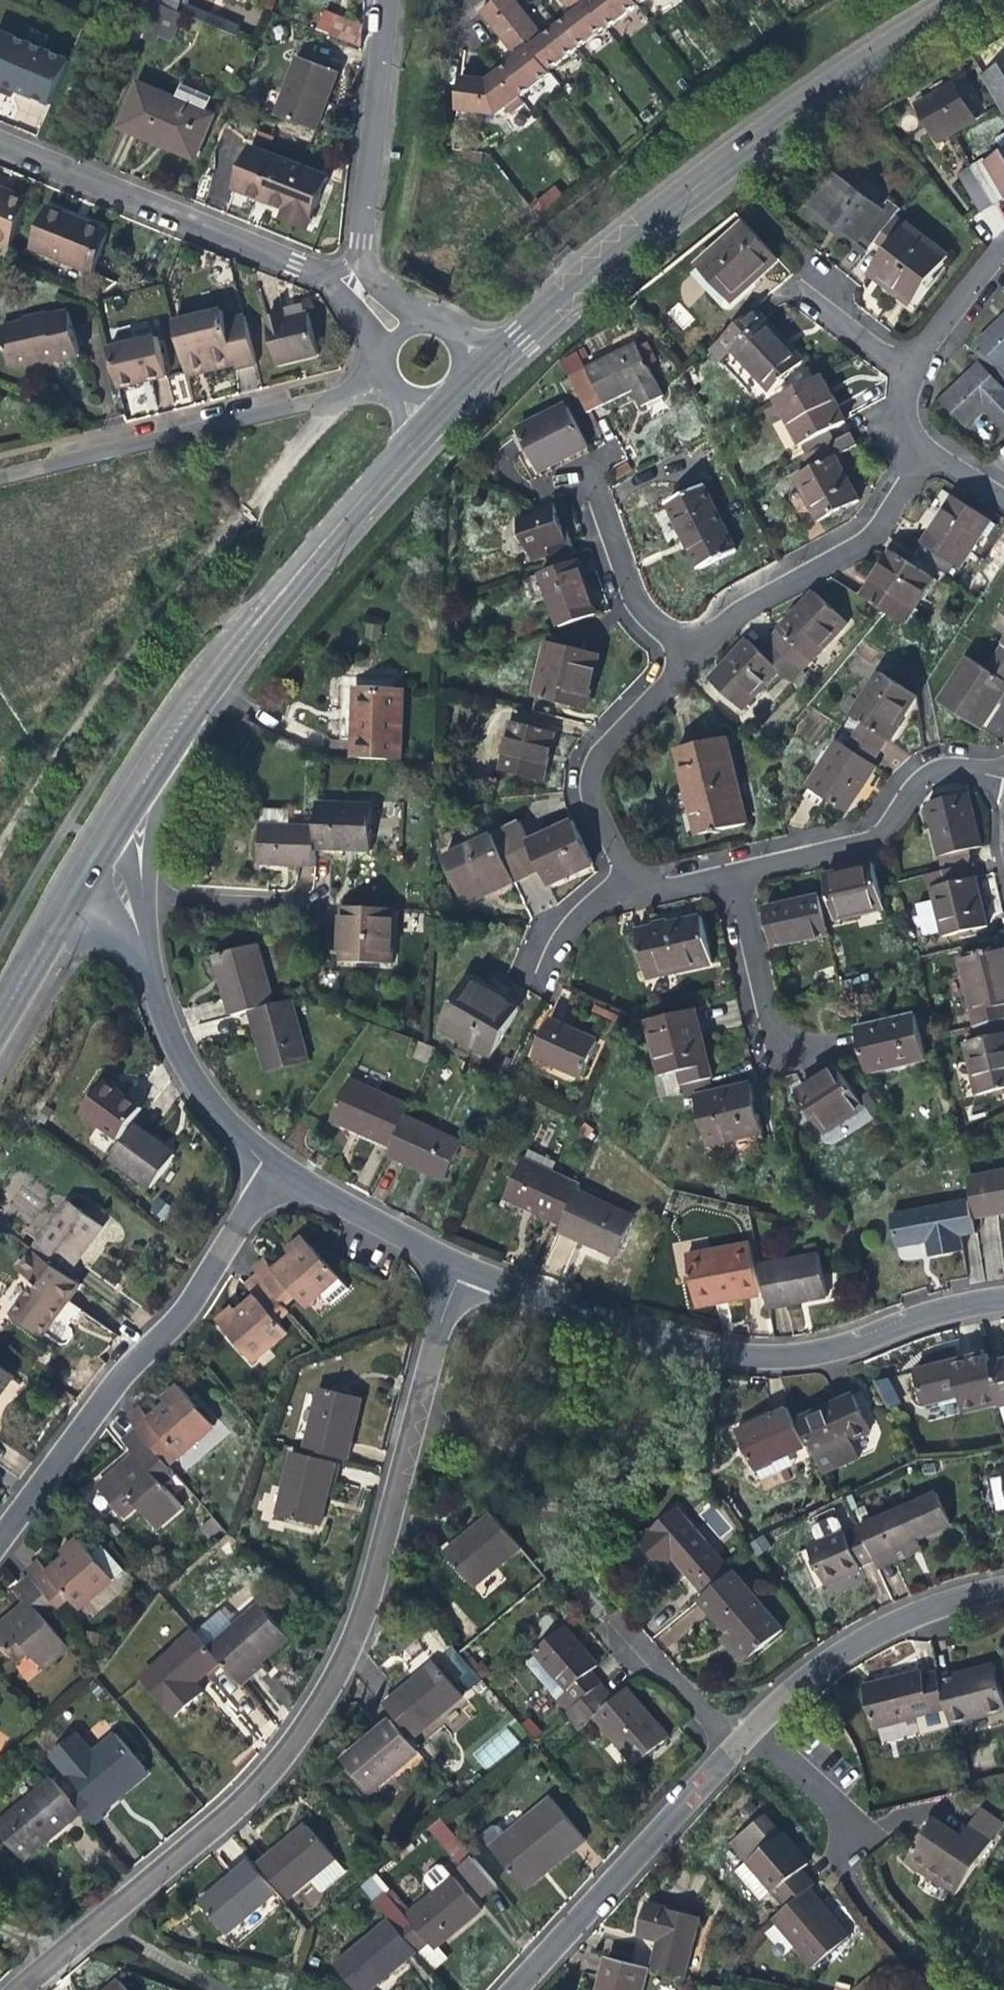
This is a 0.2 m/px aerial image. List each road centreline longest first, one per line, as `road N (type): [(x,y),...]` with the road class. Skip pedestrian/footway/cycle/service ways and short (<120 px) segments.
road 1 (residential): [(64,1937),(218,1813),(291,1734),(349,1624),(447,1263)]
road 2 (residential): [(511,1989),(761,1711),(884,1623),(1003,1593)]
road 3 (tertiary): [(500,358),(766,125),(973,0)]
road 4 (residential): [(447,1263),(684,1347),(753,1360),(820,1352),(963,1301),(1003,1298)]
road 5 (tertiary): [(82,859),(347,516),(438,420)]
road 6 (residential): [(0,141),(324,273),(395,347)]
road 7 (residential): [(259,1169),(162,1318),(92,1379),(0,1506)]
road 8 (residential): [(399,379),(0,474)]
road 9 (residential): [(82,859),(155,1018),(259,1169)]
road 10 (residential): [(421,323),(379,281),(363,242),(391,0)]
road 11 (residential): [(684,655),(736,602),(863,537),(917,449)]
road 12 (residential): [(1003,775),(954,762),(922,764),(872,824),(729,871)]
road 13 (residential): [(626,892),(587,797),(590,763),(684,655)]
road 14 (residential): [(581,470),(635,613),(684,655)]
road 15 (residential): [(729,871),(773,1053),(801,1050)]
road 16 (residential): [(259,1169),(447,1263)]
road 17 (residential): [(64,1937),(239,1989)]
road 18 (tertiary): [(0,1004),(82,859)]
road 19 (residential): [(998,245),(916,139),(922,117)]
road 20 (residential): [(909,367),(998,245)]
road 21 (residential): [(909,367),(802,282)]
road 22 (residential): [(626,892),(586,907),(561,929),(543,976)]

